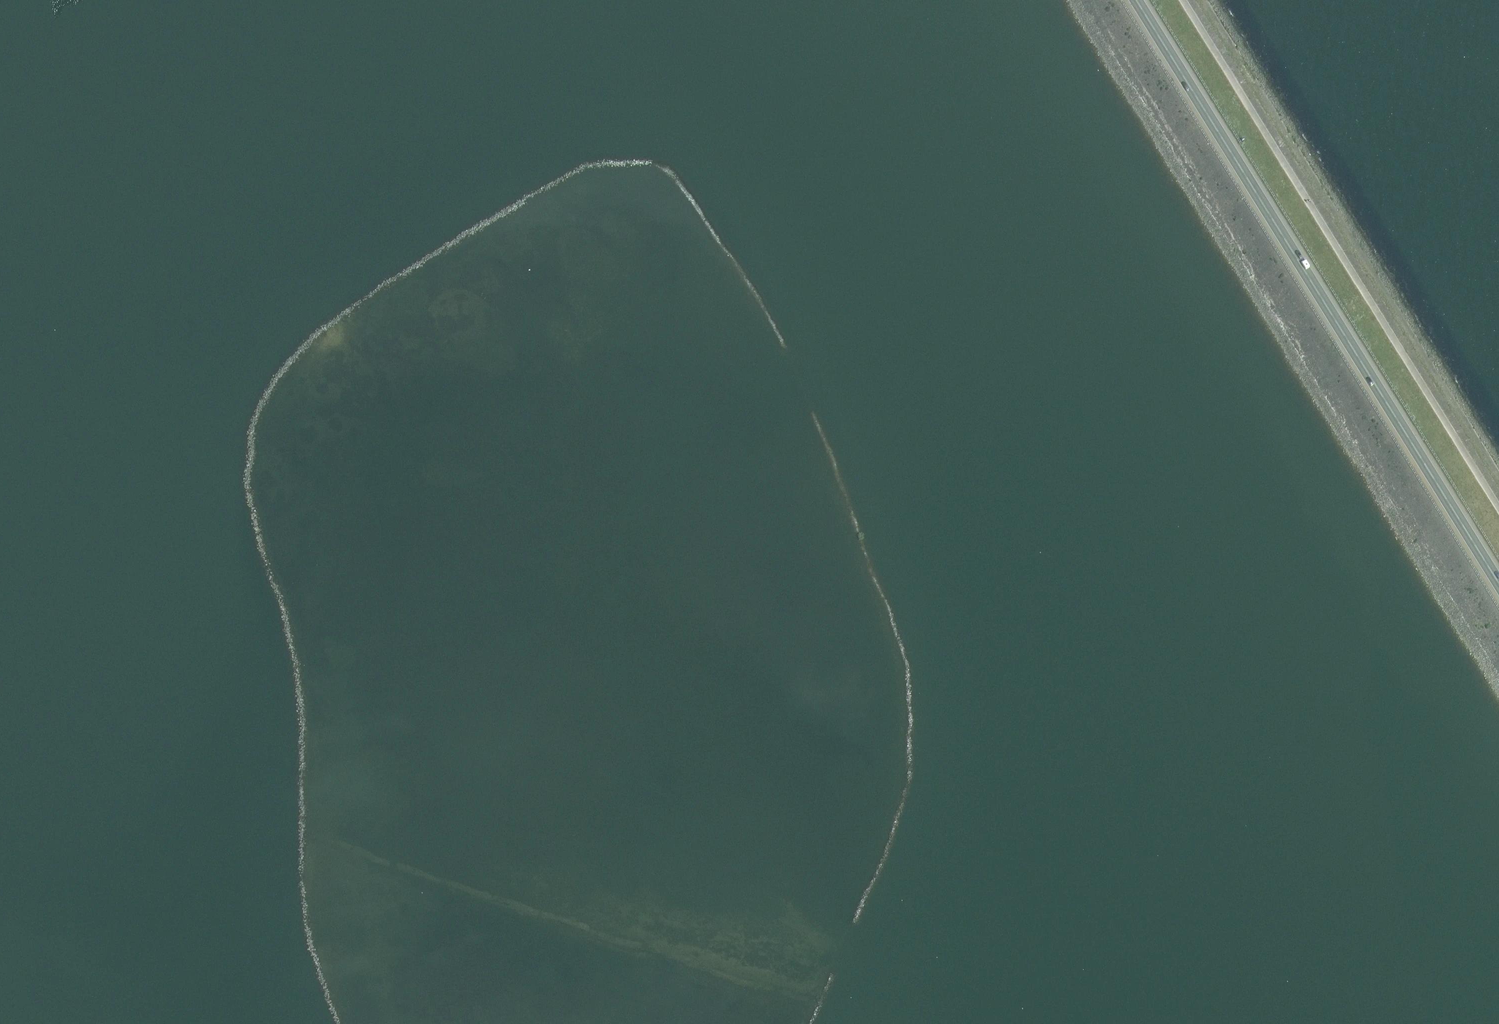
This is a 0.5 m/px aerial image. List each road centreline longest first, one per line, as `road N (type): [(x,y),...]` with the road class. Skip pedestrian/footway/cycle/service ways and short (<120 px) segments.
road 1 (trunk): [(1498,586),(1136,0)]

